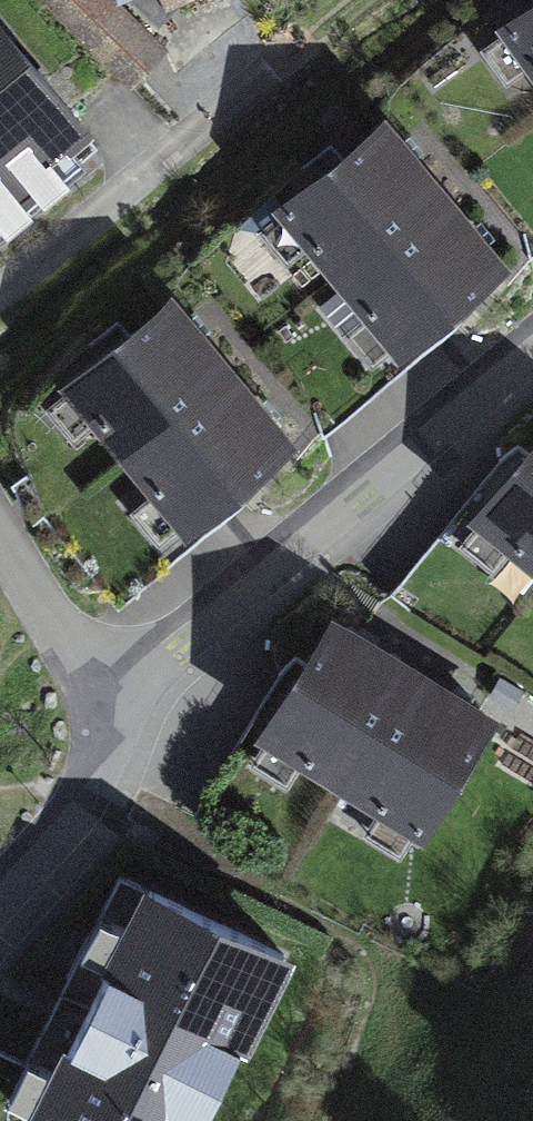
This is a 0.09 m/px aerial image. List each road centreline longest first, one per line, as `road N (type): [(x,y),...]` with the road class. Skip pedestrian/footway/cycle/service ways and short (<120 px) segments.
road 1 (residential): [(532,355),(191,625),(106,702)]
road 2 (residential): [(0,295),(265,77)]
road 3 (residential): [(0,910),(46,863),(97,789),(106,702)]
road 4 (residential): [(106,702),(0,533)]

